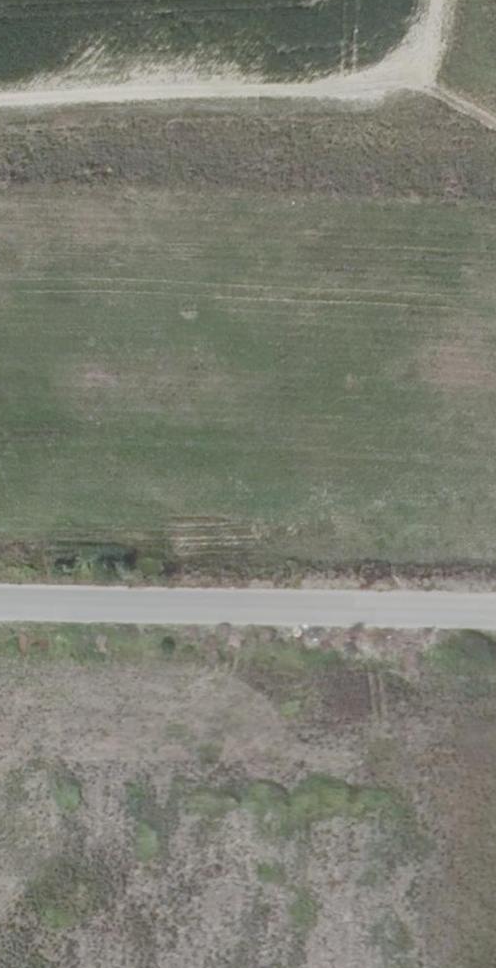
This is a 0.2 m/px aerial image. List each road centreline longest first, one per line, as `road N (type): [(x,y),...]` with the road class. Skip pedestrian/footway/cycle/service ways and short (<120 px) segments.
road 1 (unclassified): [(495,609),(0,601)]

